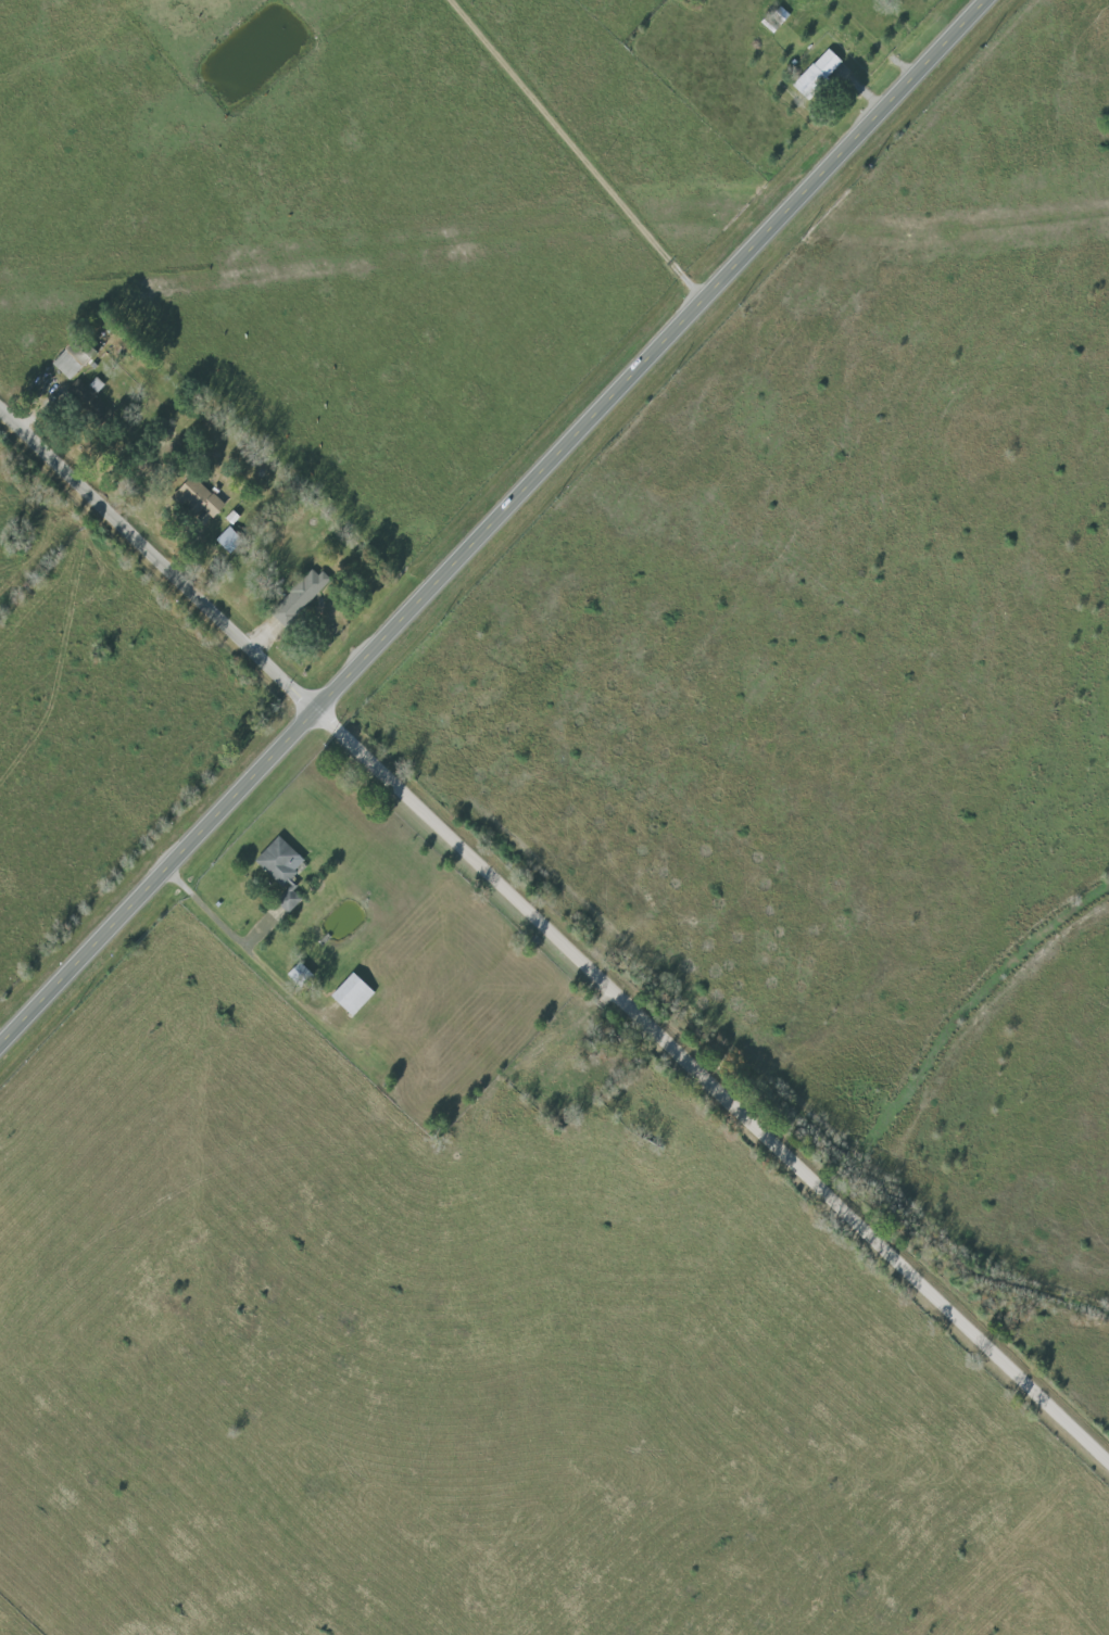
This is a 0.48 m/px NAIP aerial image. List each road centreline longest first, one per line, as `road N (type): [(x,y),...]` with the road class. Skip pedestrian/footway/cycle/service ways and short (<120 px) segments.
road 1 (secondary): [(0,1049),(985,0)]
road 2 (residential): [(320,709),(1108,1457)]
road 3 (tertiary): [(320,709),(0,402)]

